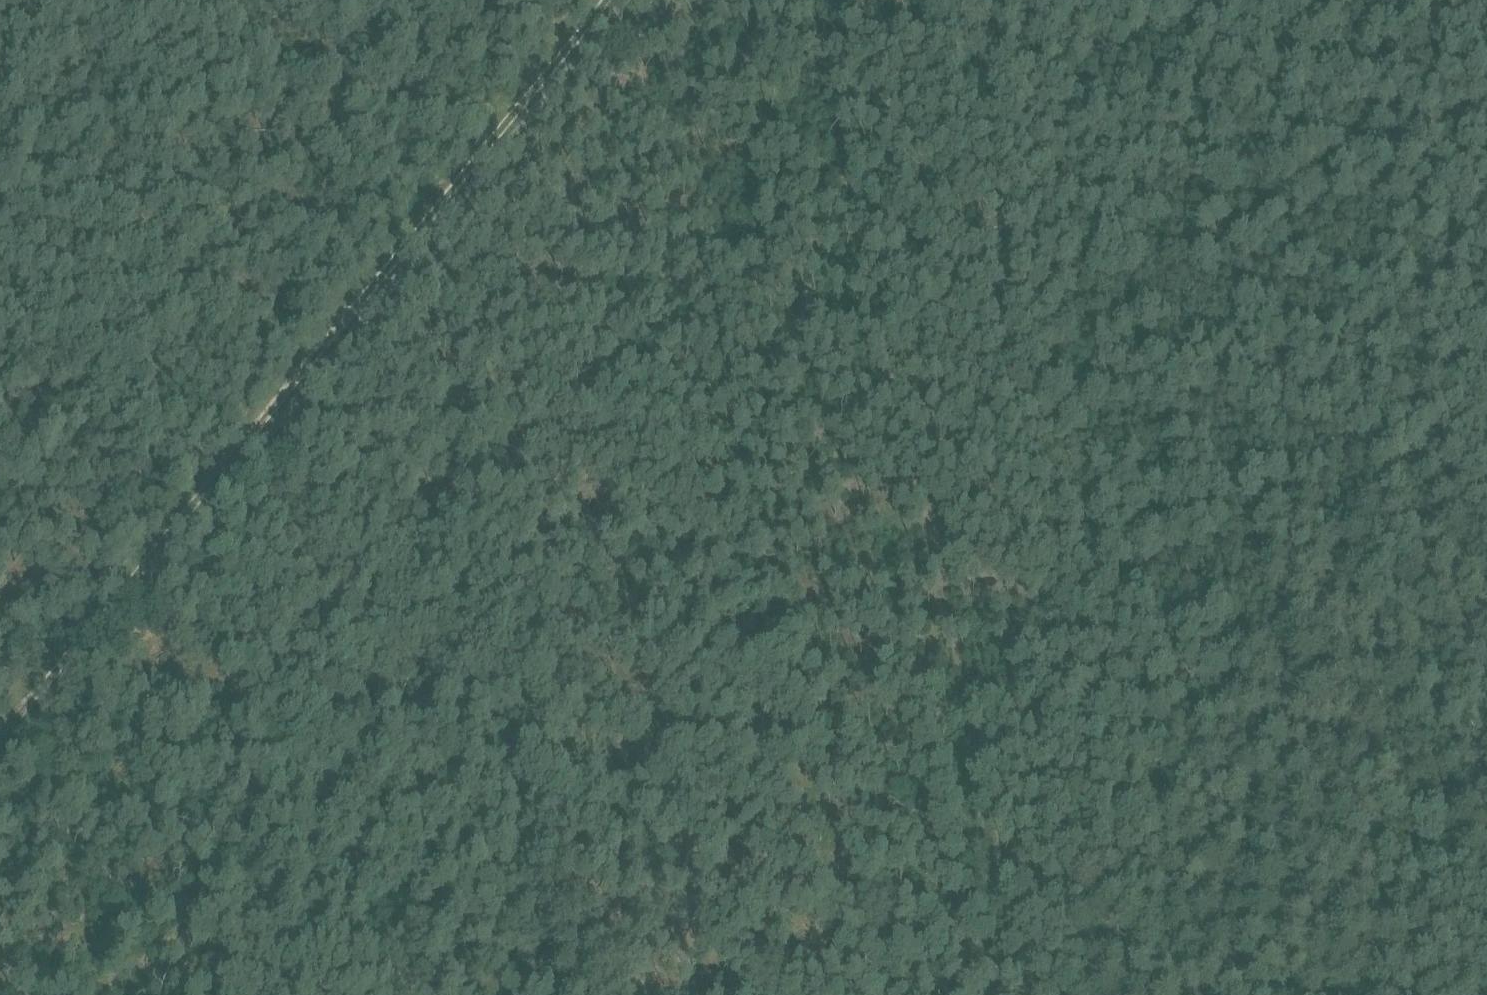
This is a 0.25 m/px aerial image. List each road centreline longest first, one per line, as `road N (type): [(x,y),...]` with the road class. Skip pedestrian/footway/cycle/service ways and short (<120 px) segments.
road 1 (track): [(596,0),(0,727)]

